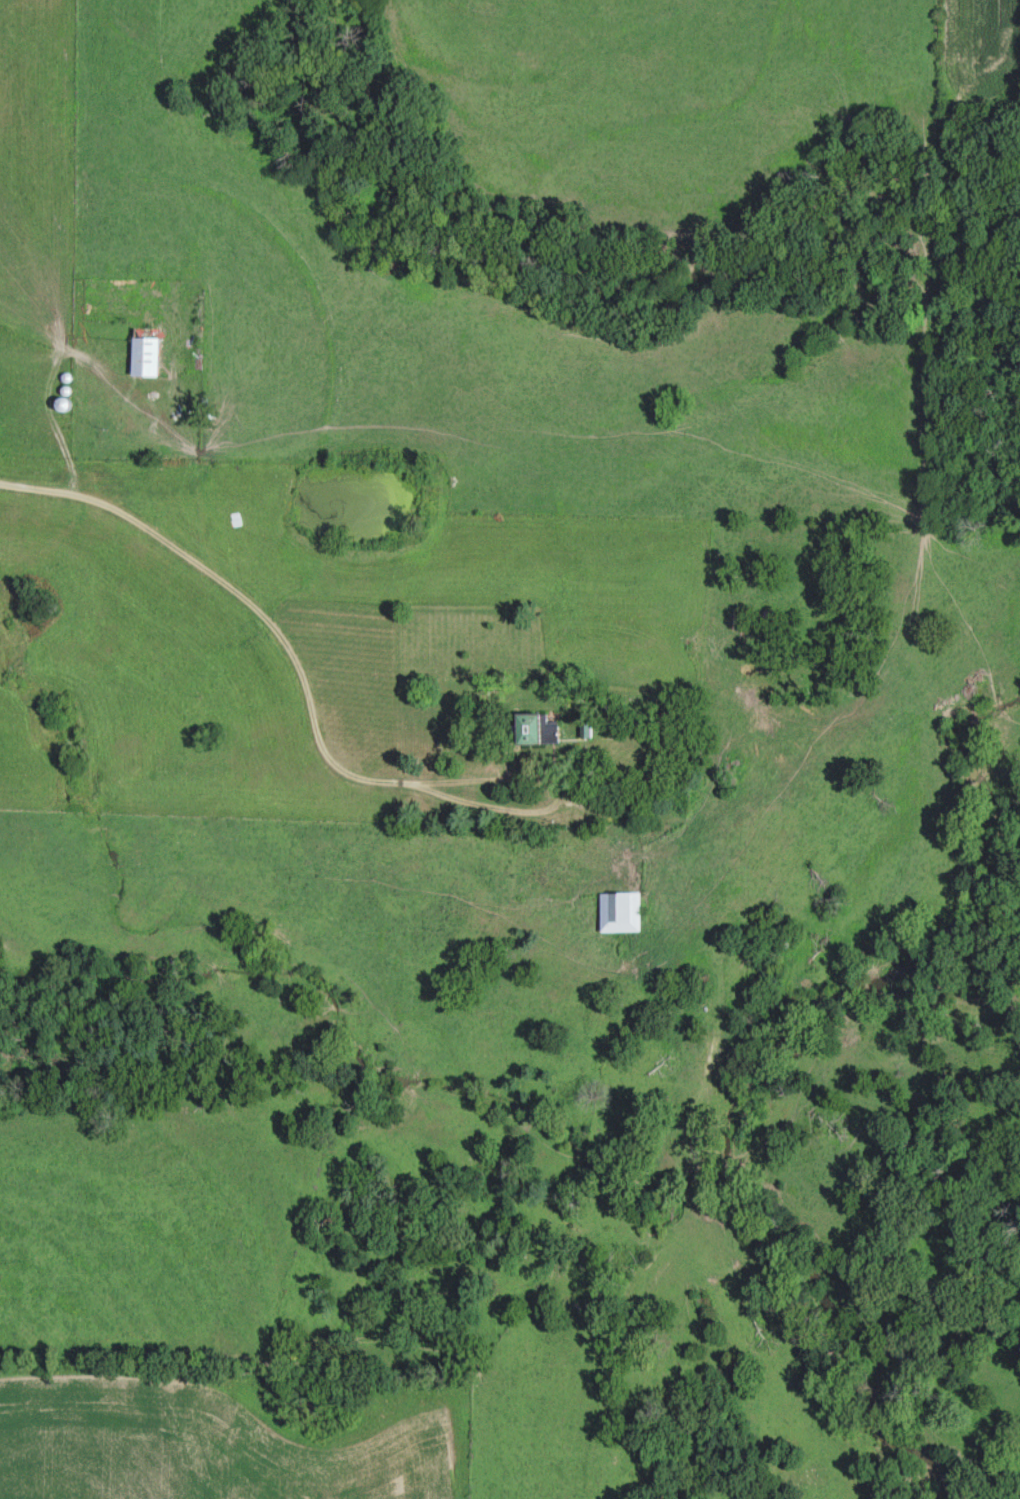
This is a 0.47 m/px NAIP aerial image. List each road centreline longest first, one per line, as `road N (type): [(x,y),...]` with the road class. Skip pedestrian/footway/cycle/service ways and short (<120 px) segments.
road 1 (residential): [(529,750),(510,779),(495,785),(350,778),(325,757),(298,661),(253,604),(102,502),(0,485)]

